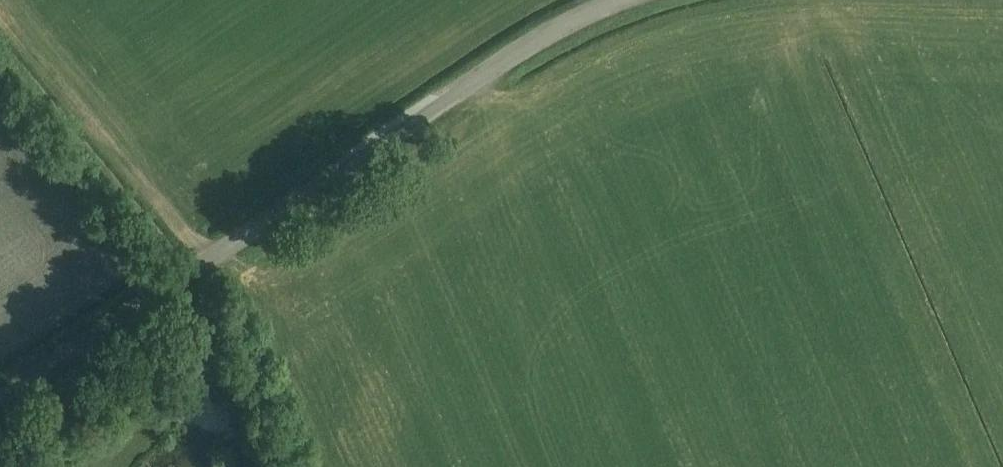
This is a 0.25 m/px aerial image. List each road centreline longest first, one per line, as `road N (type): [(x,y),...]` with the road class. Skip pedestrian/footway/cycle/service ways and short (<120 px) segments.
road 1 (unclassified): [(0,401),(528,45),(619,0)]
road 2 (track): [(226,249),(14,5)]

